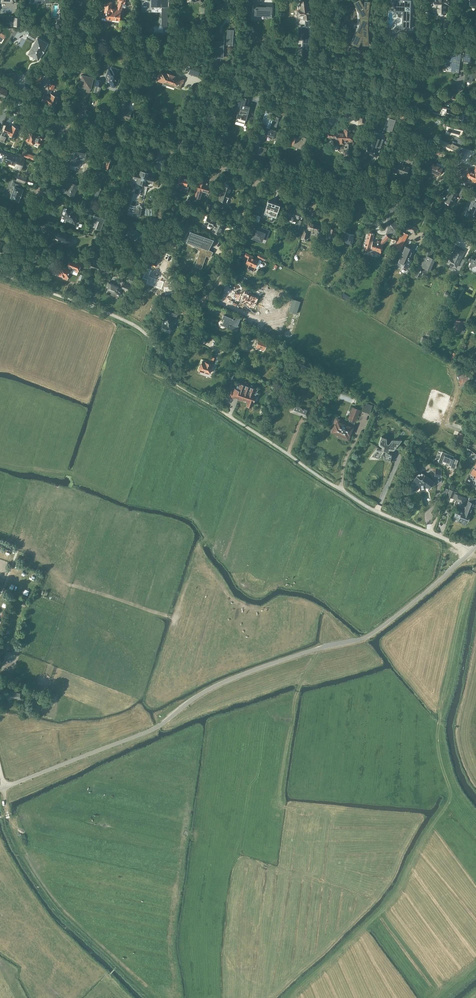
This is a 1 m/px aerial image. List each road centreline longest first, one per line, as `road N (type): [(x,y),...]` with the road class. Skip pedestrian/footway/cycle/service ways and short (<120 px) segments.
road 1 (unclassified): [(0,788),(150,730),(260,667),(368,636),(472,550)]
road 2 (track): [(261,436),(175,384),(171,358),(132,324),(0,274)]
road 3 (unclassified): [(472,550),(370,507),(261,436)]
road 4 (residential): [(475,238),(385,196),(304,193),(255,180)]
road 5 (residential): [(255,180),(59,127)]
road 6 (residential): [(171,358),(215,284),(255,180)]
road 7 (residential): [(7,276),(59,127)]

